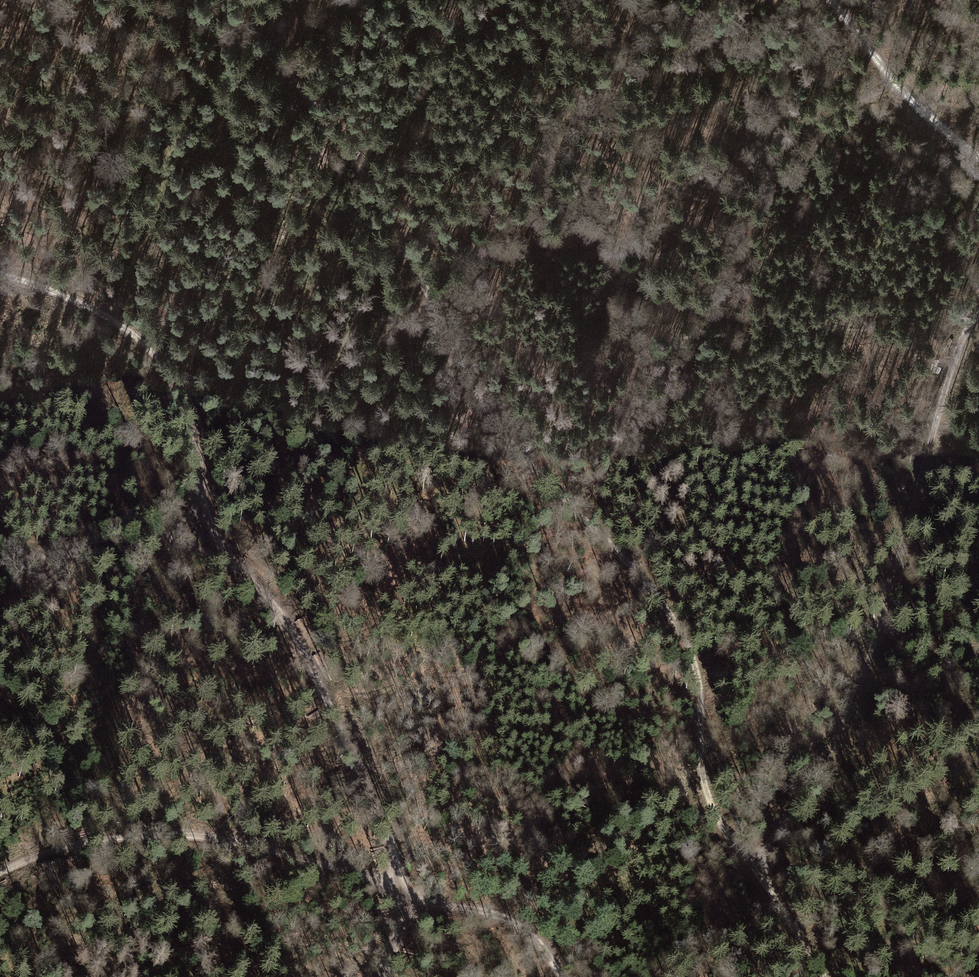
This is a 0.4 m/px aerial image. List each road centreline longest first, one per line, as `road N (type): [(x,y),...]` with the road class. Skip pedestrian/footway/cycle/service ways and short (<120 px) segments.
road 1 (track): [(754,867),(712,811),(699,757),(702,686),(672,616),(604,540),(550,510),(376,196),(309,102),(230,37),(168,0)]
road 2 (track): [(754,867),(805,799),(874,646),(961,338),(978,311)]
road 3 (track): [(0,867),(42,850),(173,837),(393,878)]
road 4 (track): [(219,557),(269,591),(364,793),(396,899)]
road 5 (track): [(219,557),(189,414),(166,369),(128,330),(67,296),(0,275)]
road 6 (track): [(978,156),(945,133),(822,0)]
road 7 (track): [(0,562),(178,547),(219,557)]
road 8 (track): [(396,899),(476,908),(535,926),(565,960),(567,976)]
road 9 (track): [(819,976),(754,867)]

